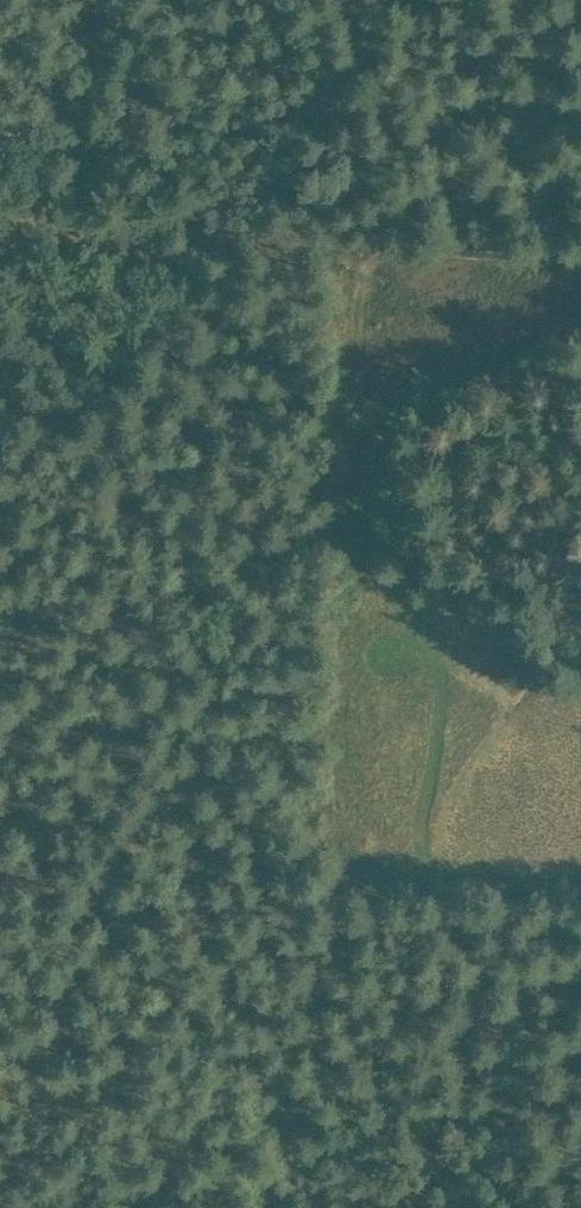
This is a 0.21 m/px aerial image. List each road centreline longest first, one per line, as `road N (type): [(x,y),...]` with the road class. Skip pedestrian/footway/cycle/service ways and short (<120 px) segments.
road 1 (track): [(0,240),(580,245)]

